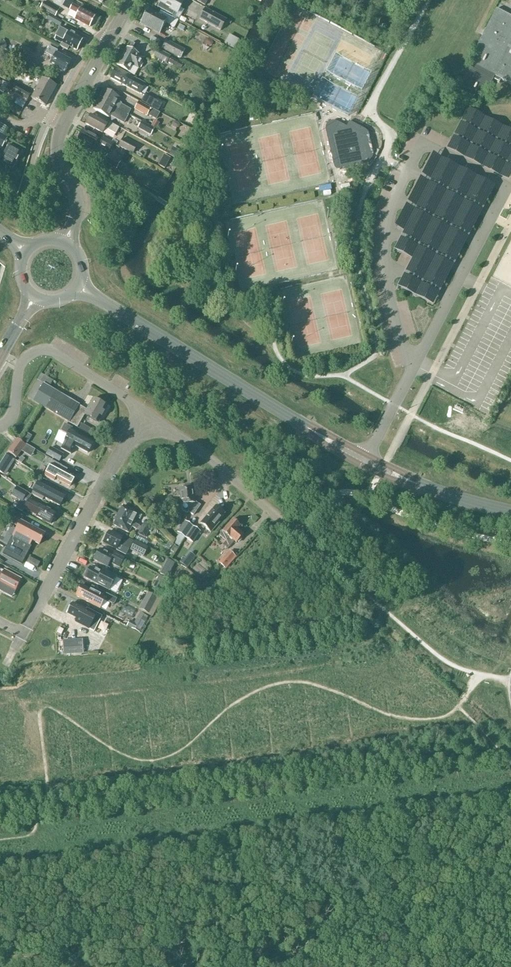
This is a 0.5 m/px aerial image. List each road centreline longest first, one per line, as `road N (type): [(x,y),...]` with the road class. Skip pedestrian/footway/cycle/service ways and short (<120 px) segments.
road 1 (secondary): [(78,287),(308,428)]
road 2 (residential): [(29,623),(148,414)]
road 3 (unclassified): [(148,414),(42,350),(20,366),(12,417),(0,428)]
road 4 (unclassified): [(295,533),(148,414)]
road 5 (secondary): [(308,428),(361,465),(418,484)]
road 6 (secondary): [(418,484),(308,428)]
road 7 (tertiary): [(65,242),(78,205),(57,154),(63,126)]

